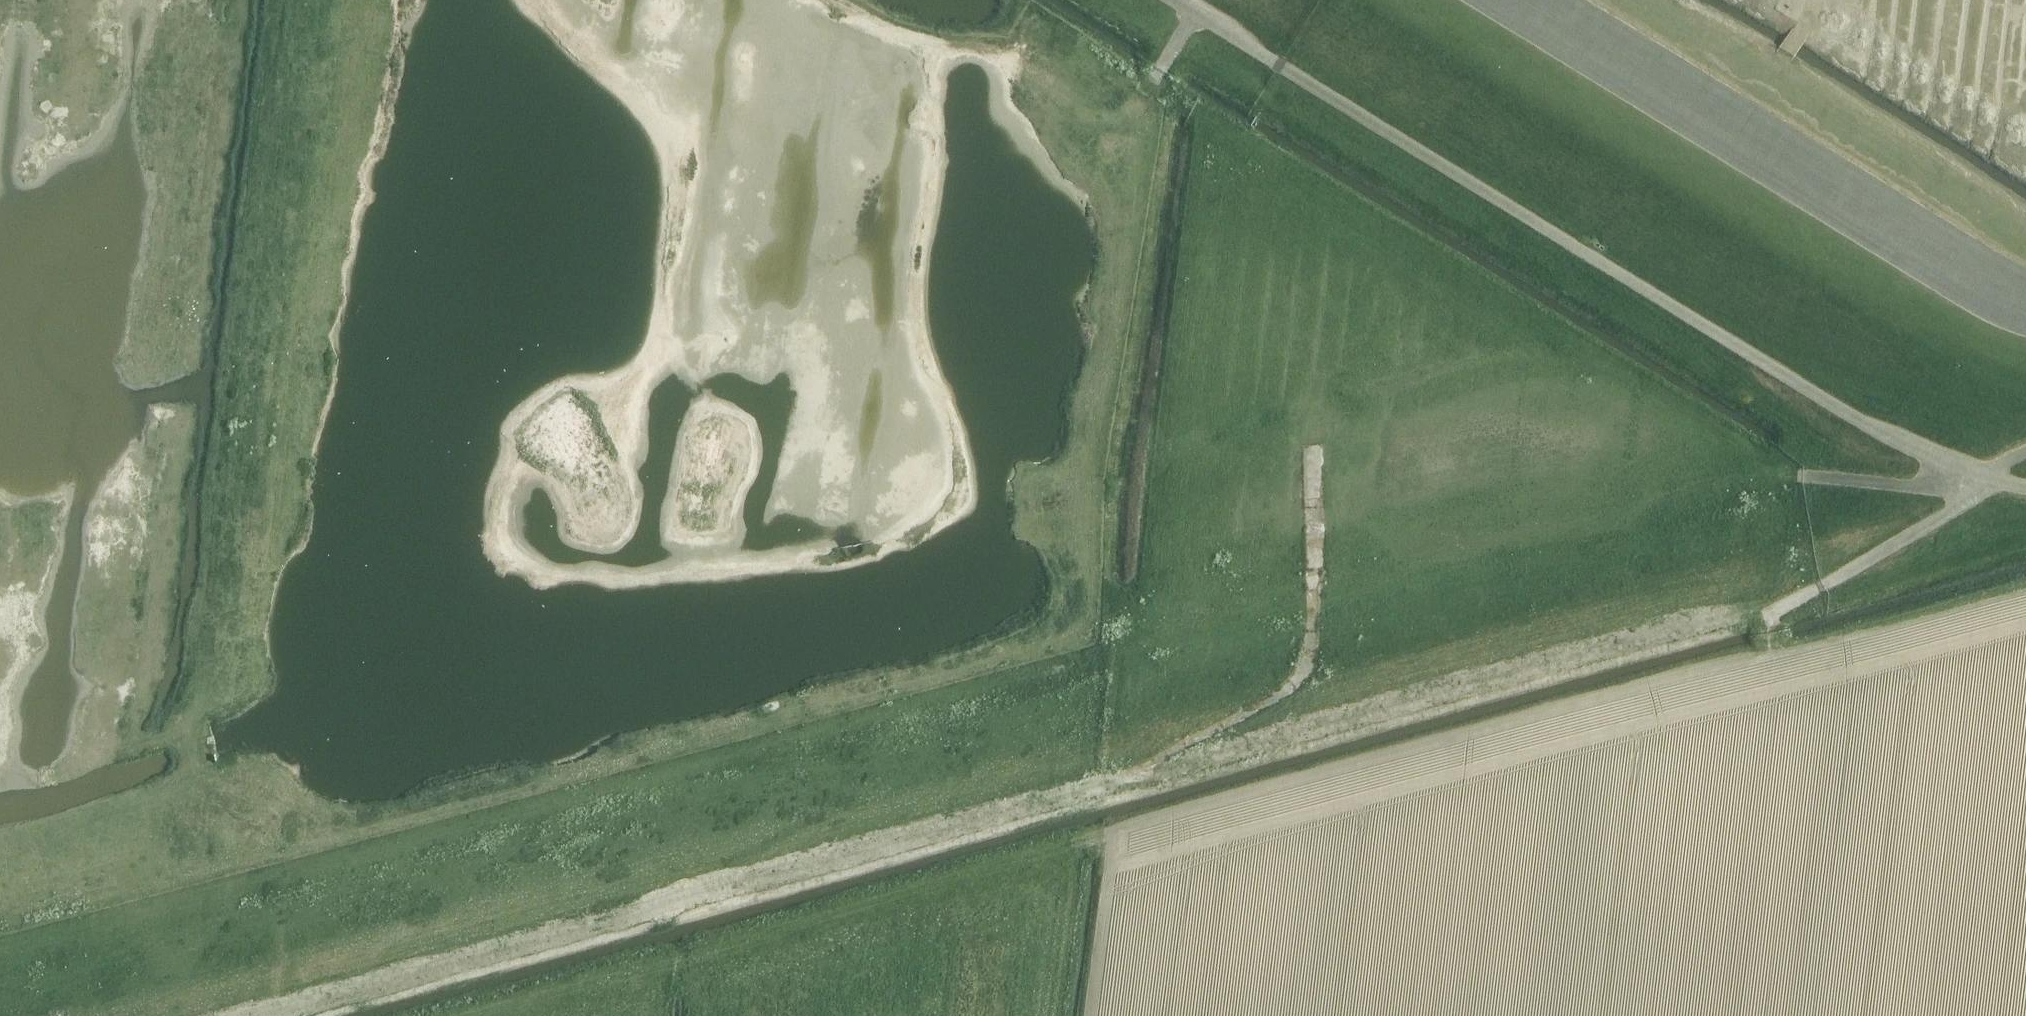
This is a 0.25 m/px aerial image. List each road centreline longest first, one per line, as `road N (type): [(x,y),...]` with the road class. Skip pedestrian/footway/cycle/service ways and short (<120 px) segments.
road 1 (track): [(1470,0),(1972,307),(2025,329)]

